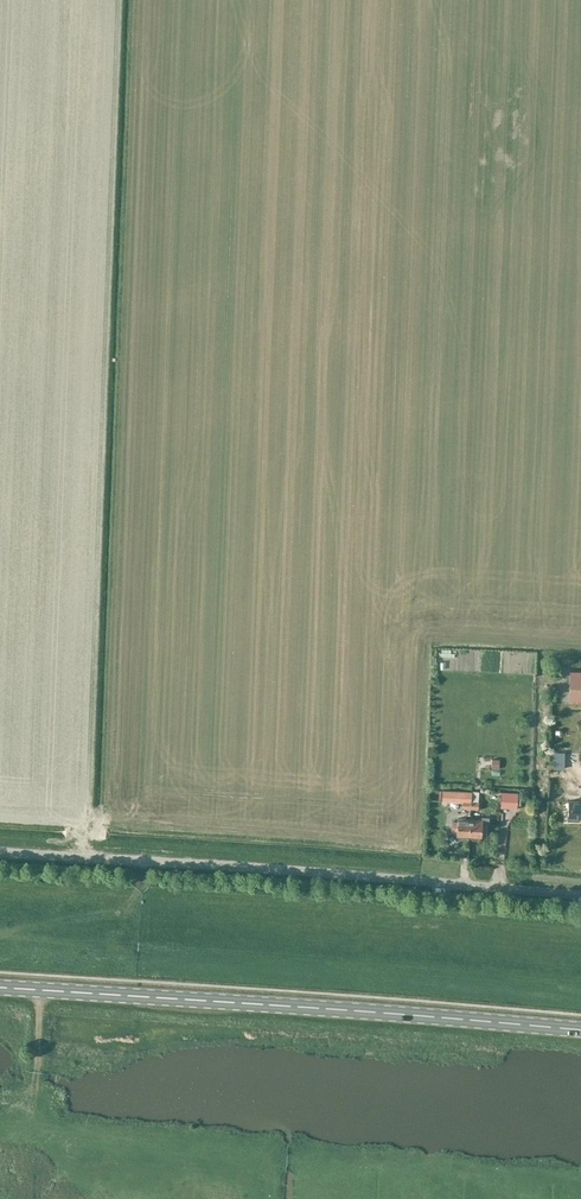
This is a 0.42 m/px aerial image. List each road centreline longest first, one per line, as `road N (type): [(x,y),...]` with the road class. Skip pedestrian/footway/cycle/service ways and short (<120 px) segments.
road 1 (primary): [(580,1030),(0,987)]
road 2 (unclassified): [(580,898),(0,858)]

